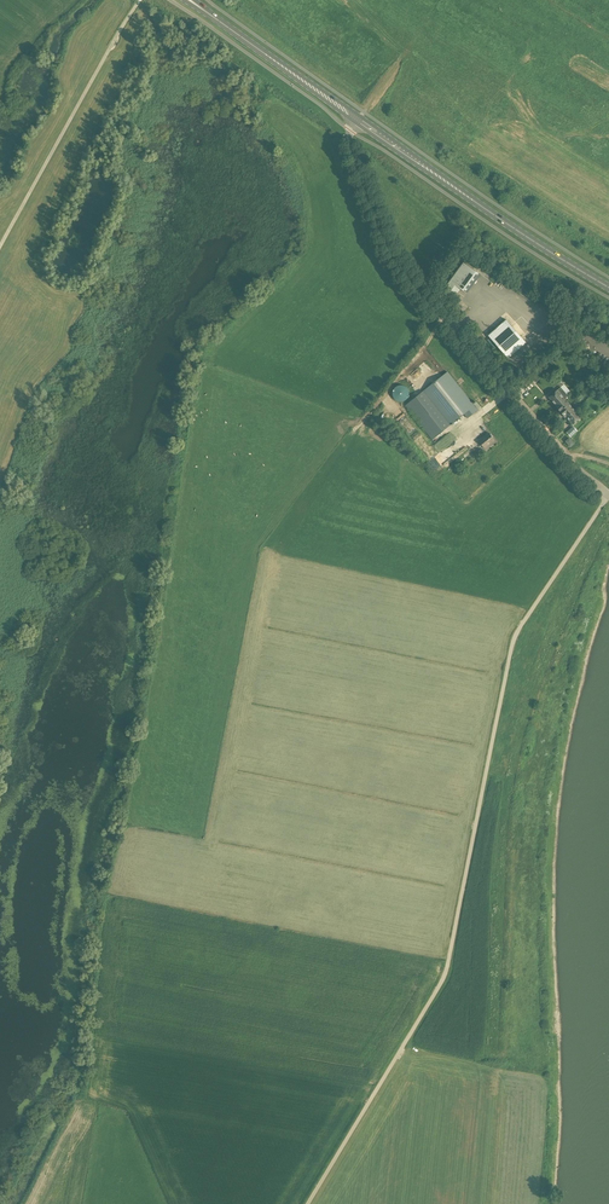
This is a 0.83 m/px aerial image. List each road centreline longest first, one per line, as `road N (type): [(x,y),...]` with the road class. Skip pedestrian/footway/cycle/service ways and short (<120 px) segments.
road 1 (unclassified): [(308,1203),(445,975),(510,653),(604,498),(397,265),(349,145),(358,120)]
road 2 (primary): [(608,287),(358,120)]
road 3 (primary): [(358,120),(189,0)]

